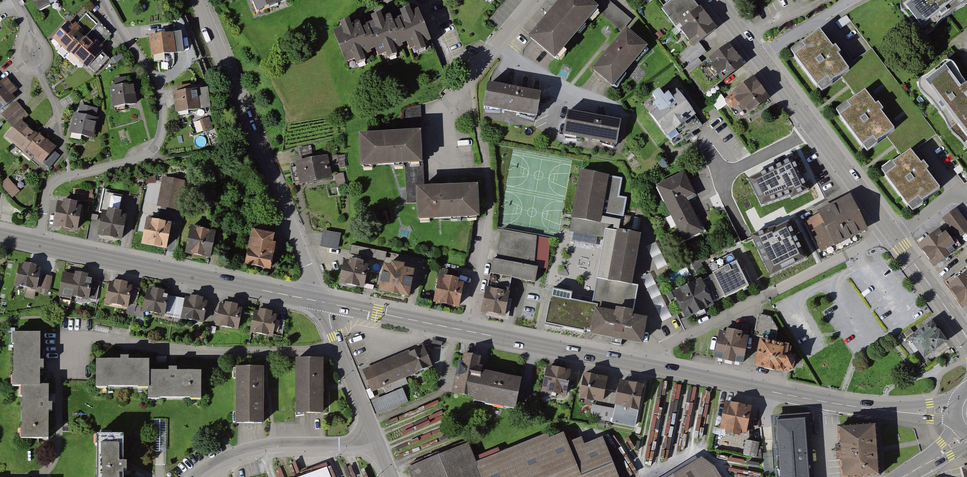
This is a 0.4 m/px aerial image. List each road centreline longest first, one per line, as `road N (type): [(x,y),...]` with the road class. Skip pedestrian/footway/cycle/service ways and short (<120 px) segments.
road 1 (residential): [(103,0),(154,82),(160,138),(139,159),(56,181),(37,245)]
road 2 (primary): [(321,302),(648,366)]
road 3 (residential): [(321,302),(198,0)]
road 4 (secondary): [(716,0),(893,234)]
road 5 (primary): [(37,245),(321,302)]
road 6 (residential): [(648,366),(650,355),(893,234)]
road 7 (primary): [(648,366),(896,411)]
road 8 (residential): [(198,476),(254,449),(372,439)]
road 9 (residential): [(372,439),(321,302)]
road 10 (residential): [(532,0),(450,111)]
road 11 (secondary): [(893,234),(966,338)]

